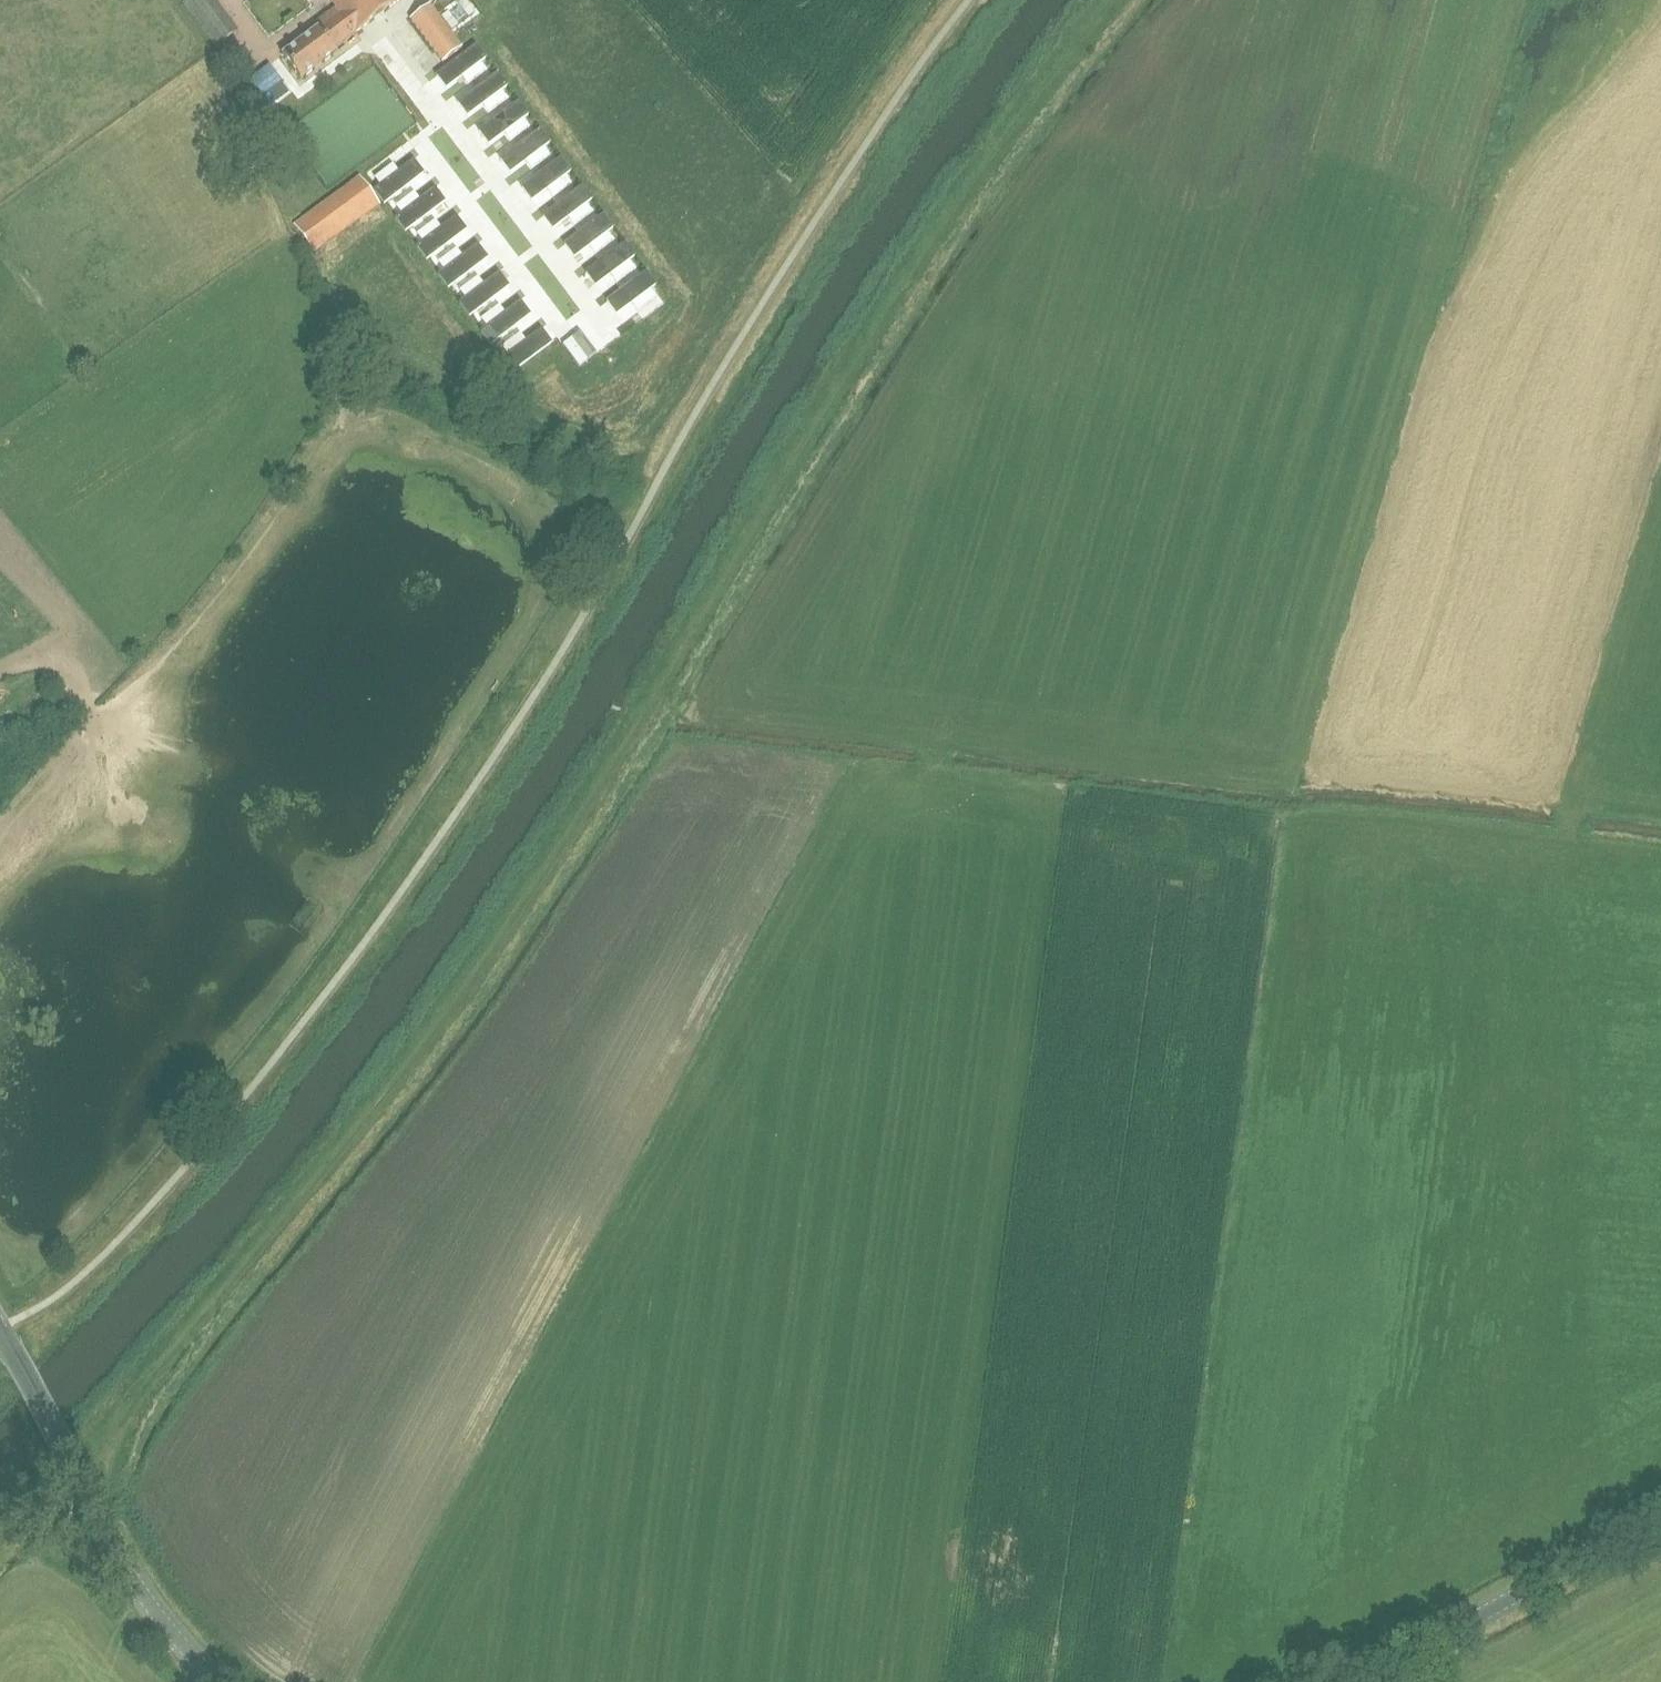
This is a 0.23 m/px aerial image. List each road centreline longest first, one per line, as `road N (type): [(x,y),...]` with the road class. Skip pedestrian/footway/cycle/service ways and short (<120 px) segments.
road 1 (tertiary): [(215,1681),(152,1606),(0,1330)]
road 2 (tertiary): [(1660,1522),(1359,1681)]

